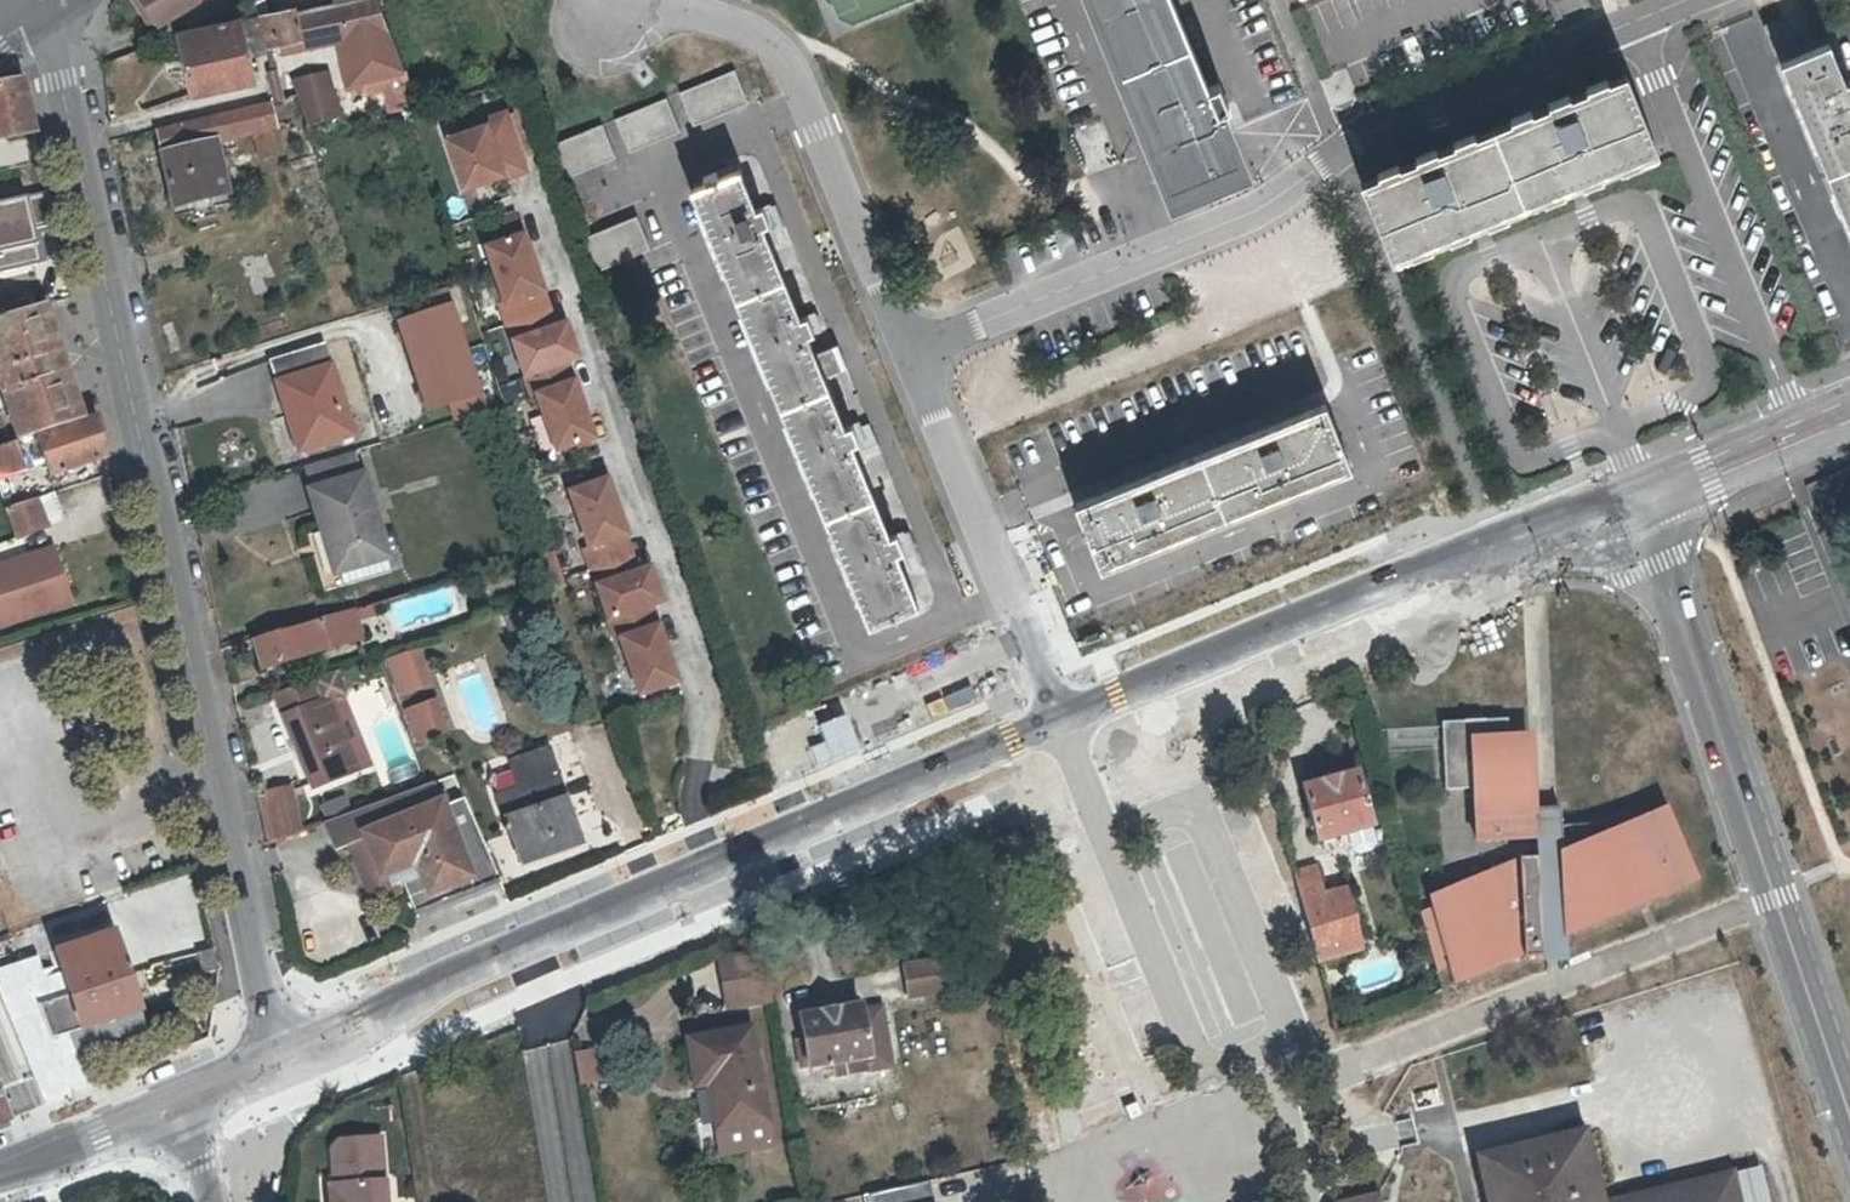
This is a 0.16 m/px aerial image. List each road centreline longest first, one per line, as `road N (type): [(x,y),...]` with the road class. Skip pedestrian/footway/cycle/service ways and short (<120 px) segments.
road 1 (residential): [(268,1063),(41,10)]
road 2 (primary): [(1060,717),(268,1063)]
road 3 (residential): [(907,353),(1263,207),(1392,122),(1648,17)]
road 4 (tertiary): [(1642,486),(1661,564),(1849,1111)]
road 5 (primary): [(1642,486),(1060,717)]
road 6 (residential): [(1060,717),(1120,885),(1125,967),(1149,1000),(1267,1084),(1296,1135),(1301,1201)]
road 7 (residential): [(598,0),(644,18),(724,19),(781,53),(907,353)]
road 8 (residential): [(1800,422),(1646,40),(1648,17)]
road 9 (residential): [(907,353),(1060,717)]
road 10 (primary): [(178,1100),(0,1172)]
road 11 (primary): [(1800,422),(1642,486)]

